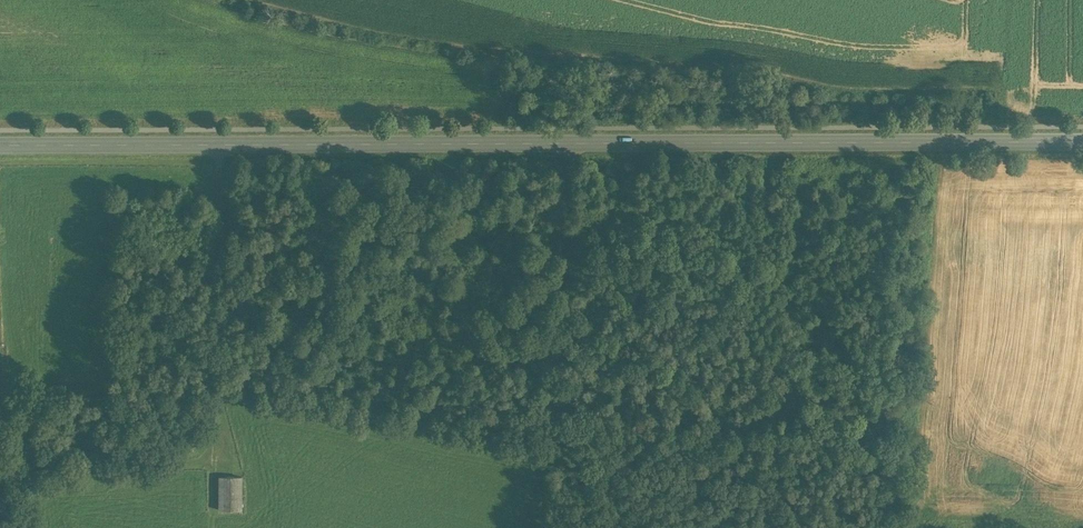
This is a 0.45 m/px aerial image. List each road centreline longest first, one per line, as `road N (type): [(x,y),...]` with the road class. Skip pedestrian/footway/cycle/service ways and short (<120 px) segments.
road 1 (primary): [(0,143),(1082,140)]
road 2 (track): [(293,0),(380,23),(798,70),(1004,72)]
road 3 (track): [(570,142),(558,453),(772,502)]
road 4 (track): [(564,256),(663,269),(787,303),(770,527)]
road 5 (track): [(219,143),(222,382)]

